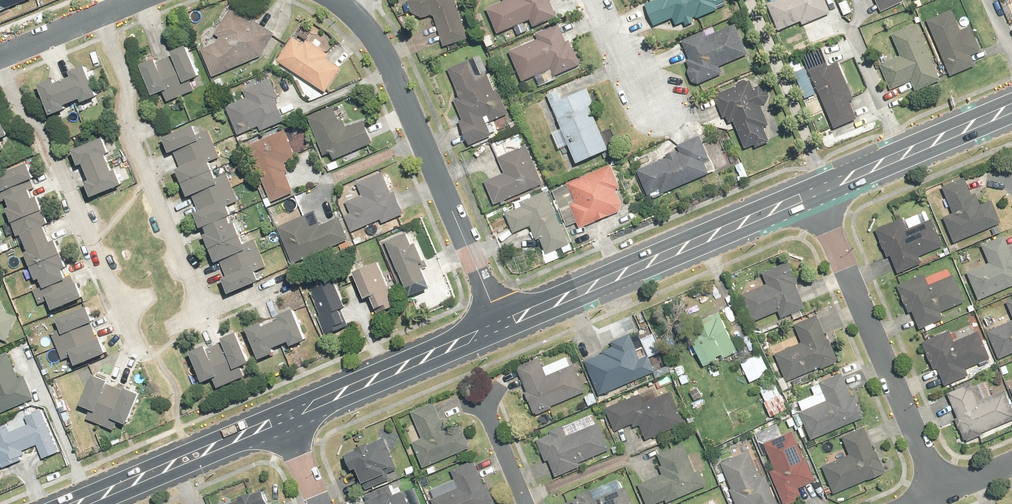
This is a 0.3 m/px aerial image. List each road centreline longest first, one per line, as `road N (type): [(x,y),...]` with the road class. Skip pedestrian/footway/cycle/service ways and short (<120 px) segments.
road 1 (residential): [(351,5),(400,77),(504,326)]
road 2 (secondary): [(504,326),(817,190)]
road 3 (residential): [(941,498),(817,190)]
road 4 (residential): [(211,321),(127,107),(130,66),(109,12)]
road 5 (residential): [(133,353),(6,52)]
road 6 (secondary): [(283,418),(504,326)]
road 7 (secondary): [(78,503),(283,418)]
road 8 (secondary): [(817,190),(1011,110)]
road 9 (residential): [(593,0),(637,85),(666,107)]

